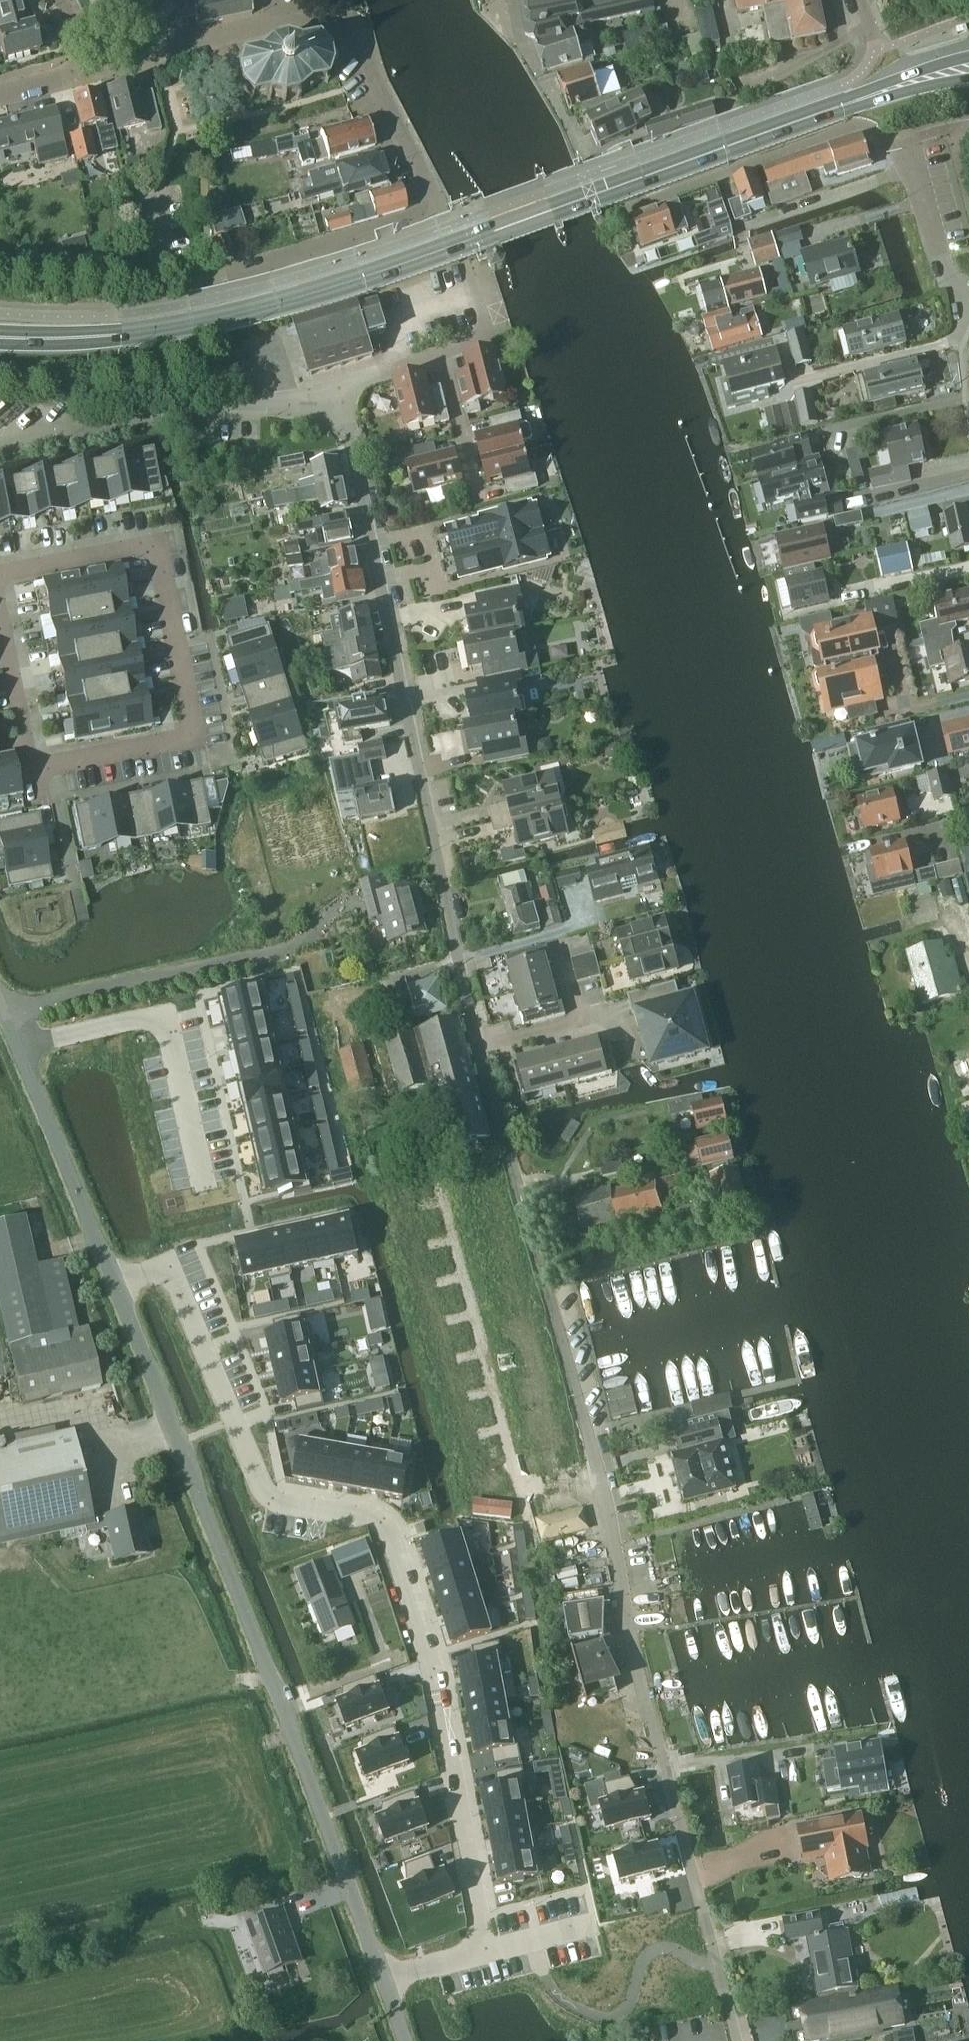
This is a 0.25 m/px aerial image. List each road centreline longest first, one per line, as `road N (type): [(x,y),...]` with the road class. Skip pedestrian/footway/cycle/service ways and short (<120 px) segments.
road 1 (unclassified): [(739,2040),(645,1700),(605,1501),(479,1049),(342,396)]
road 2 (residential): [(382,1977),(485,1950),(439,1659),(387,1516),(277,1500),(169,1258),(115,1282)]
road 3 (secondary): [(0,338),(95,336),(192,322),(339,288),(834,109)]
road 4 (unclassified): [(382,1977),(115,1282)]
road 5 (residential): [(0,574),(156,544),(194,733),(33,765)]
road 6 (unclassified): [(0,445),(177,410),(342,396)]
road 7 (residential): [(205,1187),(164,1013),(17,1046)]
road 8 (unclassified): [(115,1282),(17,1046)]
road 9 (residential): [(97,68),(252,26),(340,30)]
road 10 (unclassified): [(432,207),(340,30)]
road 11 (unclassified): [(500,0),(589,155)]
road 12 (residential): [(0,598),(33,765)]
road 13 (secondary): [(968,57),(892,80),(834,109)]
road 14 (secondary): [(834,109),(968,80)]
road 15 (residential): [(442,355),(475,484)]
road 16 (unclassified): [(442,355),(490,340),(471,281),(457,267)]

